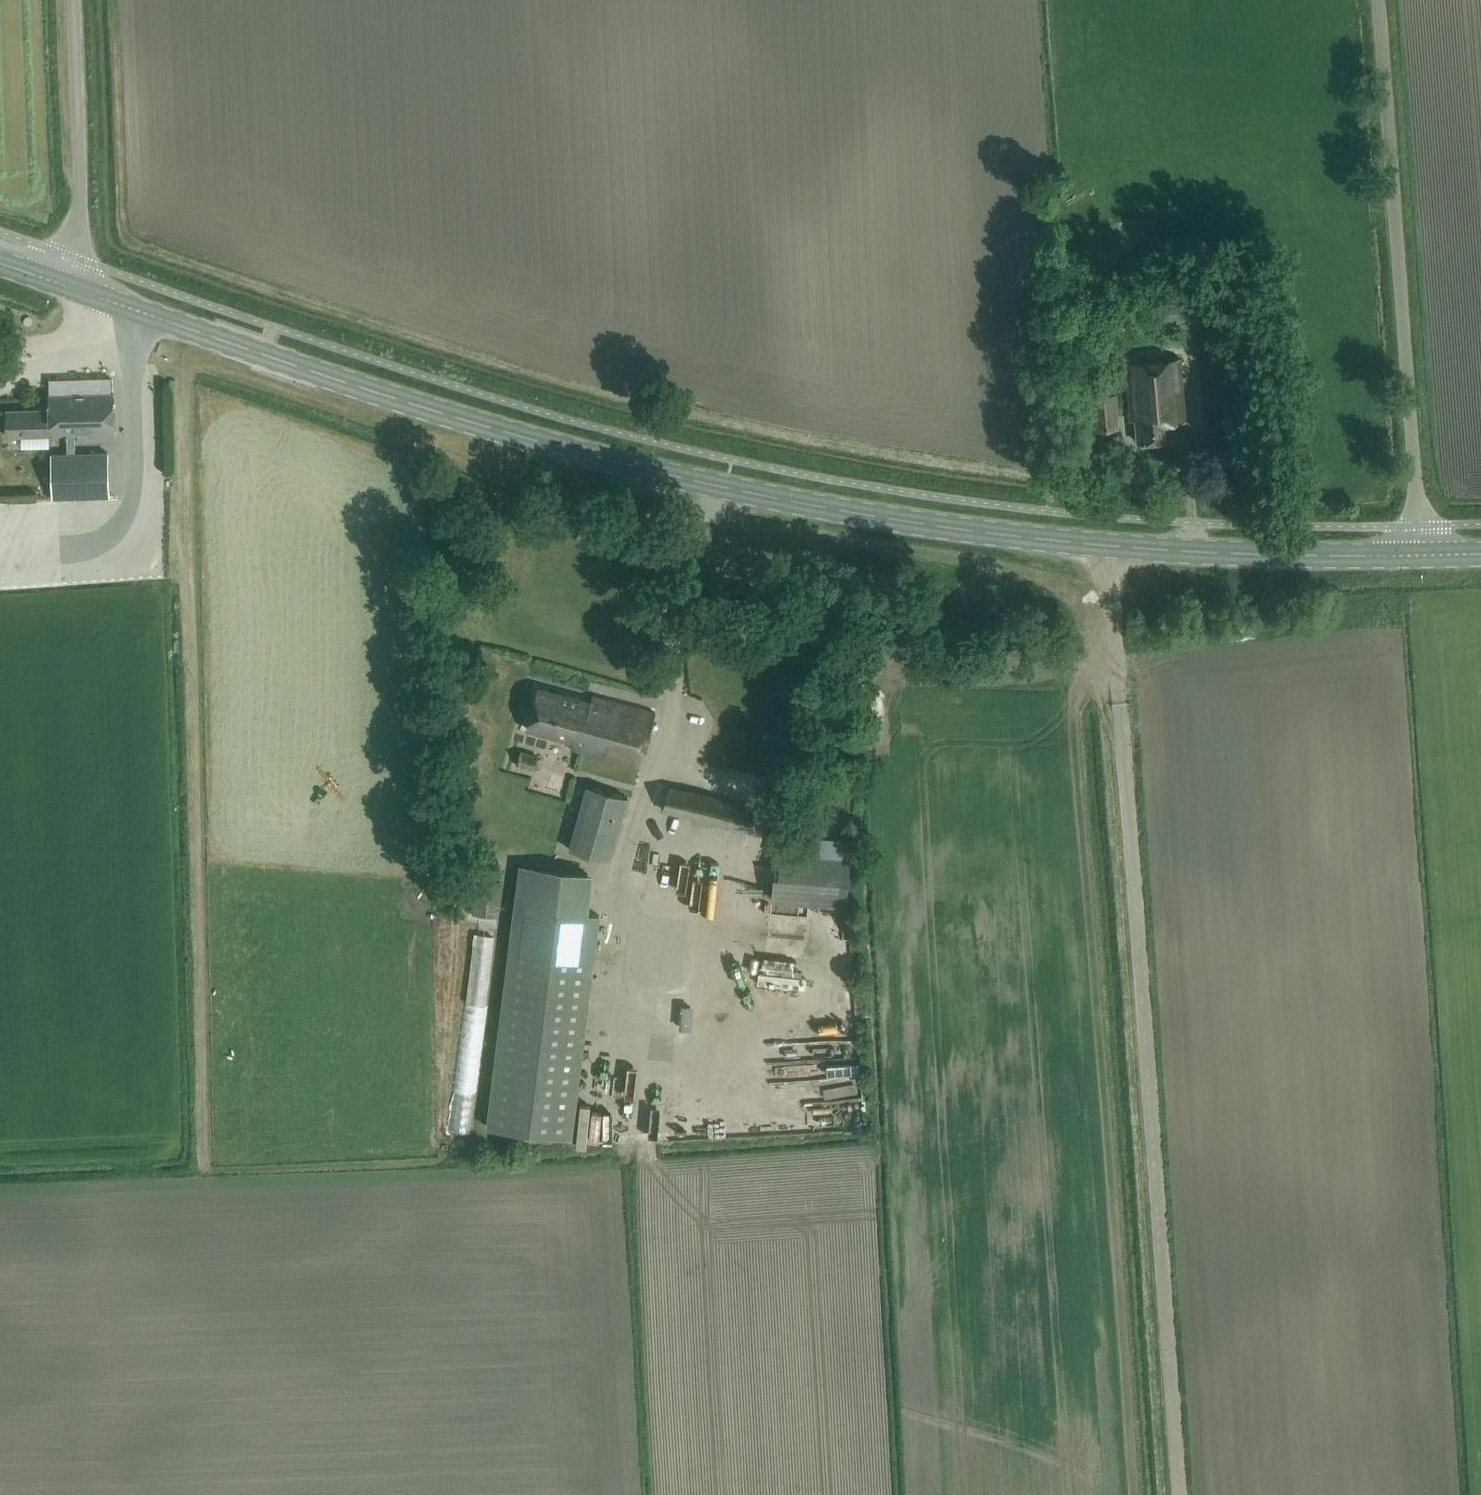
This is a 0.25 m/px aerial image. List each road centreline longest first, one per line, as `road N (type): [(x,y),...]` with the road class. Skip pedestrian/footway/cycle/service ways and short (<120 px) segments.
road 1 (secondary): [(81,292),(548,448),(741,494),(1107,548),(1421,556)]
road 2 (unclassified): [(1421,556),(1378,0)]
road 3 (unclassified): [(81,292),(72,0)]

